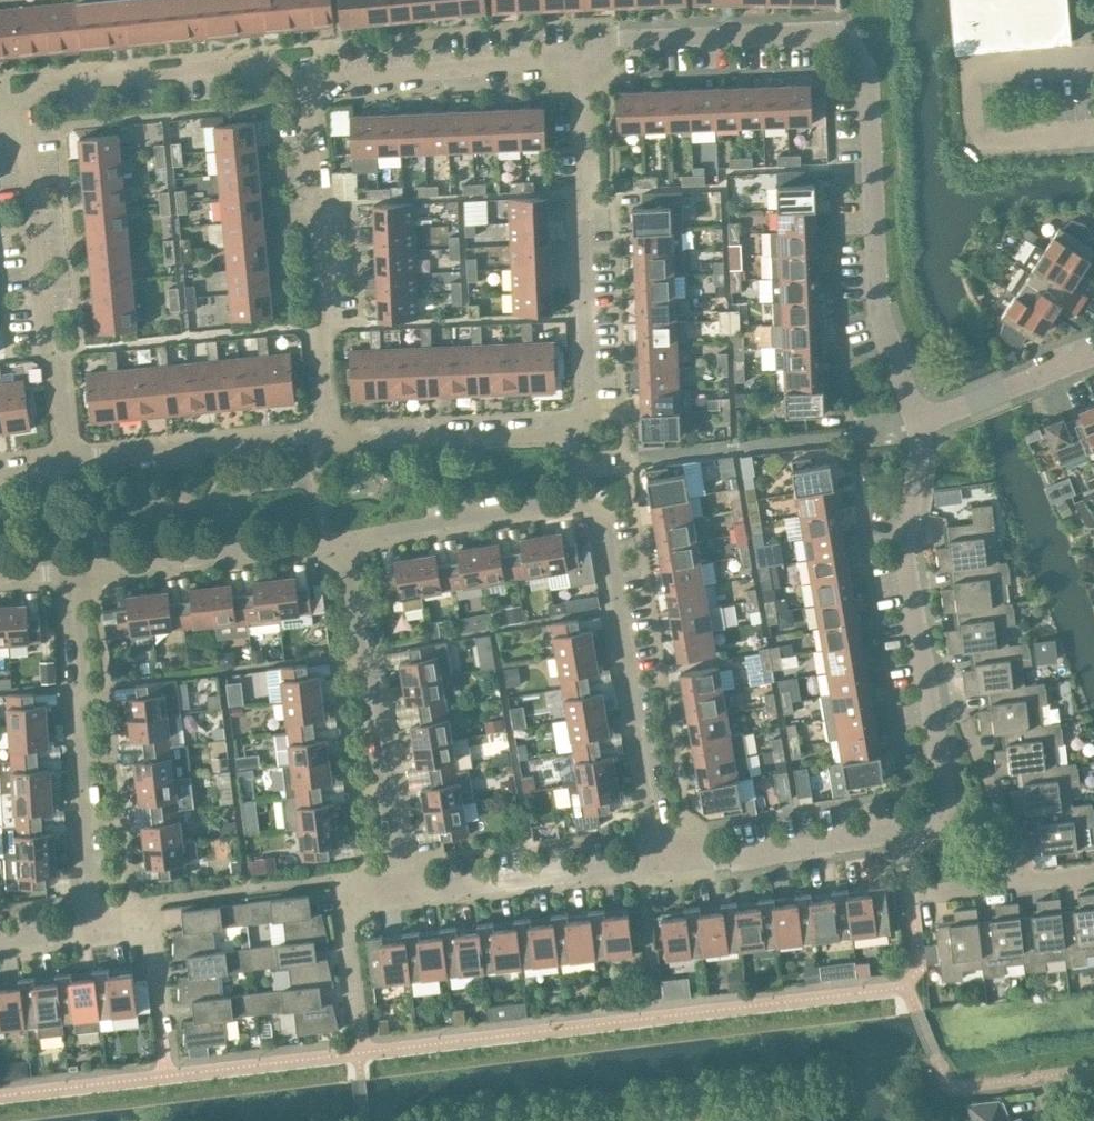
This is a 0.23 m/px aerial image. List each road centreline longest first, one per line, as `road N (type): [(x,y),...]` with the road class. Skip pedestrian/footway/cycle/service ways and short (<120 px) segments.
road 1 (residential): [(585,50),(619,39),(835,30),(870,80),(875,291),(923,426)]
road 2 (residential): [(327,438),(319,324),(327,305),(309,102),(329,74),(585,50)]
road 3 (residential): [(575,500),(596,512),(604,534),(665,866)]
road 4 (residential): [(585,50),(587,390),(582,418),(570,427)]
road 5 (residential): [(340,542),(370,650),(408,891)]
road 6 (residential): [(97,929),(89,895),(77,576)]
road 7 (residential): [(14,115),(28,138),(49,346),(63,371),(71,457)]
road 8 (residential): [(14,115),(42,83),(271,60)]
road 9 (residential): [(77,576),(340,542)]
road 10 (residential): [(408,891),(665,866)]
road 11 (residential): [(71,457),(327,438)]
road 12 (residential): [(927,676),(905,549),(923,426)]
road 13 (residential): [(327,438),(570,427)]
road 14 (residential): [(665,866),(905,832)]
road 15 (residential): [(340,542),(575,500)]
road 16 (residential): [(1021,881),(955,709),(927,676)]
road 17 (residential): [(618,1120),(799,1099),(817,1102),(826,1120)]
road 18 (residential): [(923,426),(1093,355)]
road 19 (residential): [(905,832),(932,824),(947,795),(927,676)]
road 20 (residential): [(905,832),(915,893),(1021,881)]
road 21 (residential): [(361,1015),(352,907),(408,891)]
road 22 (residential): [(97,929),(135,927),(153,941),(161,1038)]

